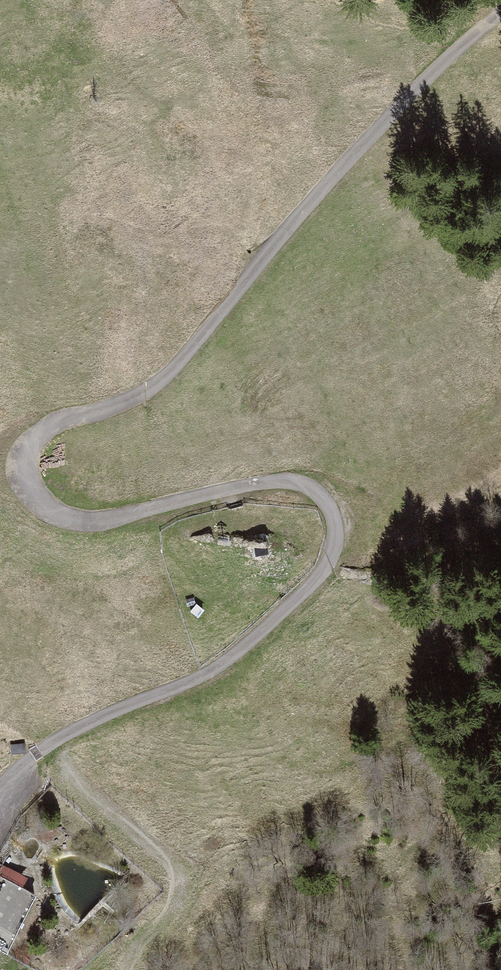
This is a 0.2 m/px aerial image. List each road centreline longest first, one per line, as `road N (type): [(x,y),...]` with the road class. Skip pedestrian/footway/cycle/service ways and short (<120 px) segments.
road 1 (track): [(500,12),(378,129),(161,379),(33,442),(27,476),(35,494),(63,516),(142,514),(282,481),(325,501),(336,535),(327,567),(311,586),(221,665),(60,738),(0,789)]

